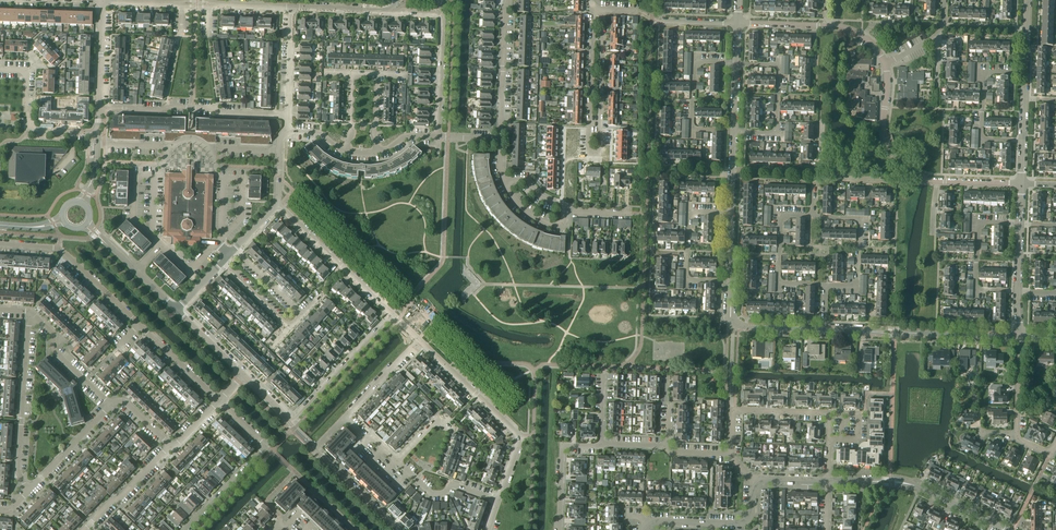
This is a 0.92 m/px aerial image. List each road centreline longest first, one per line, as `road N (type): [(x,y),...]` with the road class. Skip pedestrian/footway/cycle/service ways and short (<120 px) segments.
road 1 (residential): [(219,400),(63,251),(0,244)]
road 2 (residential): [(497,501),(517,436),(393,315)]
road 3 (residential): [(823,330),(1020,337)]
road 4 (residential): [(630,214),(567,212),(561,225),(542,221),(510,194),(500,139)]
road 5 (residential): [(287,116),(98,108)]
road 6 (residential): [(29,493),(18,470),(29,312)]
road 7 (residential): [(185,529),(266,446),(219,400)]
road 8 (residential): [(438,136),(442,17),(390,11)]
road 9 (residential): [(593,7),(603,9),(599,159),(588,159)]
road 10 (residential): [(732,410),(830,413),(828,481)]
road 11 (residential): [(393,315),(278,204)]
road 12 (residential): [(395,529),(314,450),(344,418)]
road 13 (residential): [(98,134),(32,131),(27,71),(0,70)]
road 14 (residential): [(731,213),(690,211),(688,250),(688,281),(730,282)]
road 15 (residential): [(1020,223),(977,221),(976,289),(1017,291)]
road 16 (residential): [(588,159),(593,7)]
road 17 (residential): [(736,64),(693,63),(692,130),(734,132)]
road 18 (residential): [(734,132),(776,133),(777,94),(776,64),(736,64)]
road 19 (residential): [(1020,337),(1017,438),(1050,454),(1055,443)]
road 20 (residential): [(1025,73),(985,72),(981,138),(1023,140)]
road 21 (residential): [(145,0),(292,7)]
road 22 (residential): [(291,421),(393,315)]
road 23 (residential): [(812,217),(780,217),(778,284),(825,286)]
road 24 (residential): [(825,286),(857,286),(858,218),(812,217)]
road 25 (residential): [(500,139),(507,0)]
road 26 (residential): [(1006,529),(890,481)]
road 27 (residential): [(110,407),(29,312)]
road 28 (residential): [(559,529),(562,445),(601,444)]
road 29 (residential): [(497,501),(450,483),(445,494),(429,493),(397,462)]
road 30 (residential): [(83,529),(171,445)]

